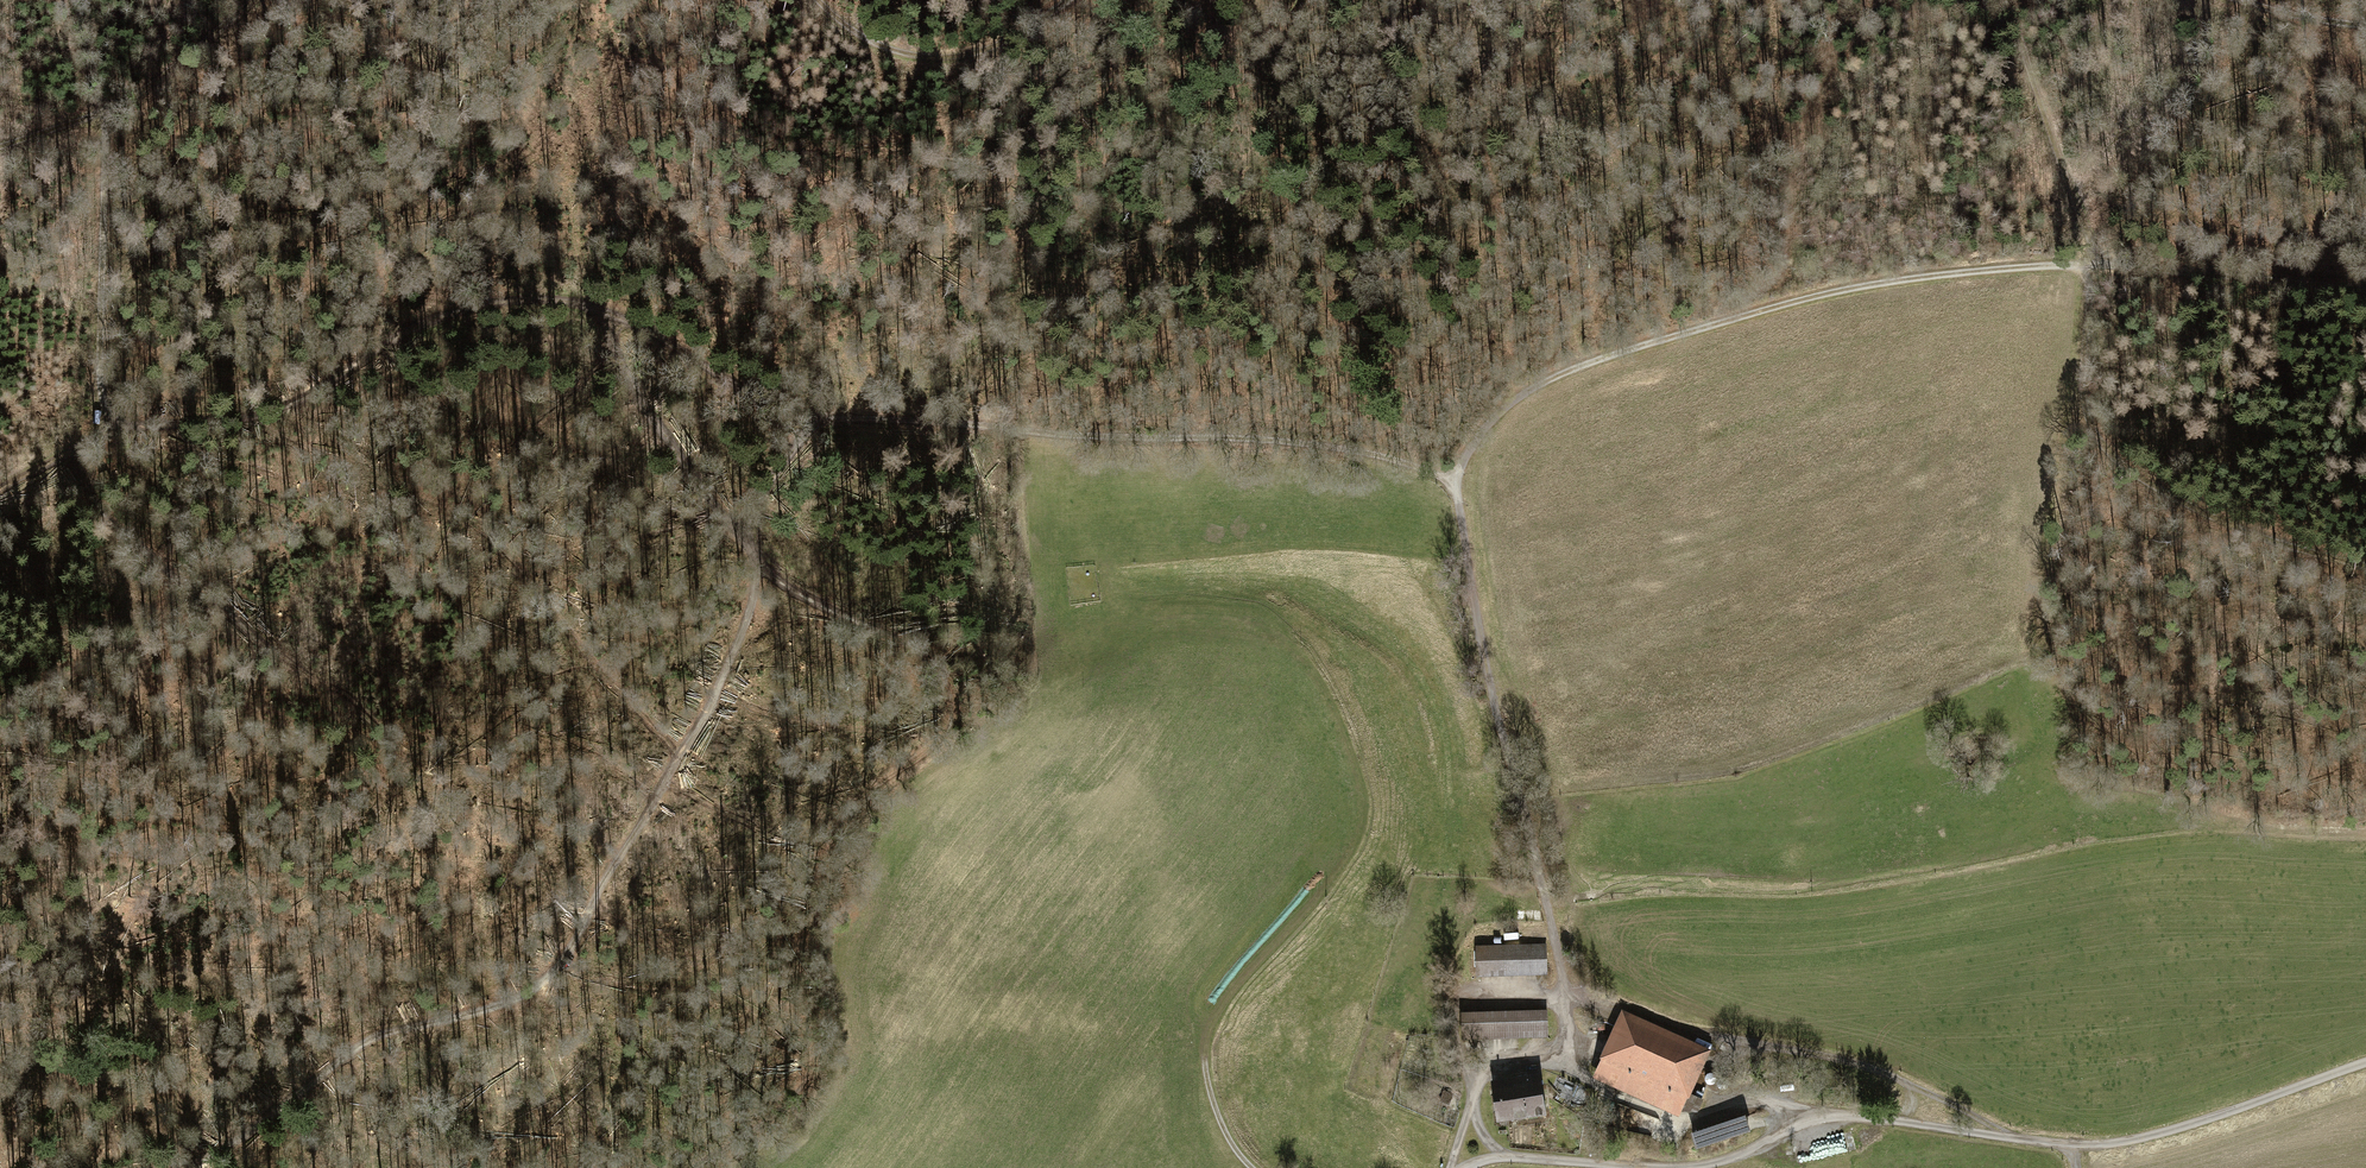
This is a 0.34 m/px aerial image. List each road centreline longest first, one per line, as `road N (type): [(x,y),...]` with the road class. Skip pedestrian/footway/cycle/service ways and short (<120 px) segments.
road 1 (track): [(1454,487),(1411,466),(1337,448),(810,416),(751,394),(590,302),(529,298),(457,308),(393,335),(304,400),(238,419),(88,432)]
road 2 (track): [(1565,990),(1454,487),(1488,418),(1578,367),(1819,293),(2097,265)]
road 3 (track): [(686,1167),(791,1096),(813,1063),(823,1019),(817,894),(838,829),(871,792),(944,739),(958,709),(947,677),(916,646),(841,617),(760,569),(629,382),(590,302)]
road 4 (track): [(1466,1167),(1509,1157),(1666,1167),(1729,1160),(1842,1115),(2073,1145),(2165,1132),(2365,1063)]
road 5 (track): [(0,860),(227,847),(332,824),(392,794),(403,752),(341,688),(291,664),(110,532),(55,456)]
road 6 (track): [(191,1167),(218,1156),(356,1046),(396,1029),(508,1007),(550,977),(607,893),(718,688),(760,569)]
road 7 (track): [(2365,562),(2259,536),(2156,491),(2107,454),(2089,415),(2081,359),(2084,306),(2097,265)]
road 8 (track): [(2004,1136),(1915,1086),(1830,1057),(1704,1032),(1565,990)]
road 9 (track): [(88,432),(109,158),(82,0)]
road 10 (track): [(0,151),(101,108),(252,0)]
road 11 (track): [(1452,1167),(1472,1097),(1451,1020),(1462,994),(1565,990)]
road 12 (track): [(816,0),(883,52),(925,62),(1021,32),(1060,0)]
road 13 (track): [(2010,0),(2097,265)]
road 14 (track): [(2097,265),(2365,290)]
road 15 (track): [(810,416),(757,504),(760,569)]
road 16 (track): [(1469,1073),(1559,1054),(1569,1028),(1565,990)]
road 17 (track): [(1206,1030),(1206,1075),(1222,1120),(1258,1167)]
road 18 (track): [(2236,0),(2365,23)]

